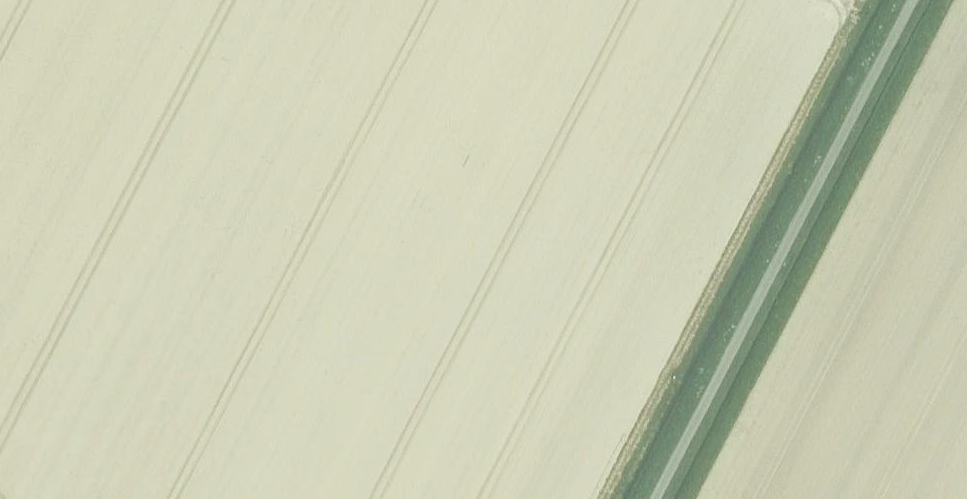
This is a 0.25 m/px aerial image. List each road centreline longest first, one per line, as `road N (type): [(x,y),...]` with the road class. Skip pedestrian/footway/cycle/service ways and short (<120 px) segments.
road 1 (unclassified): [(651,498),(909,0)]

